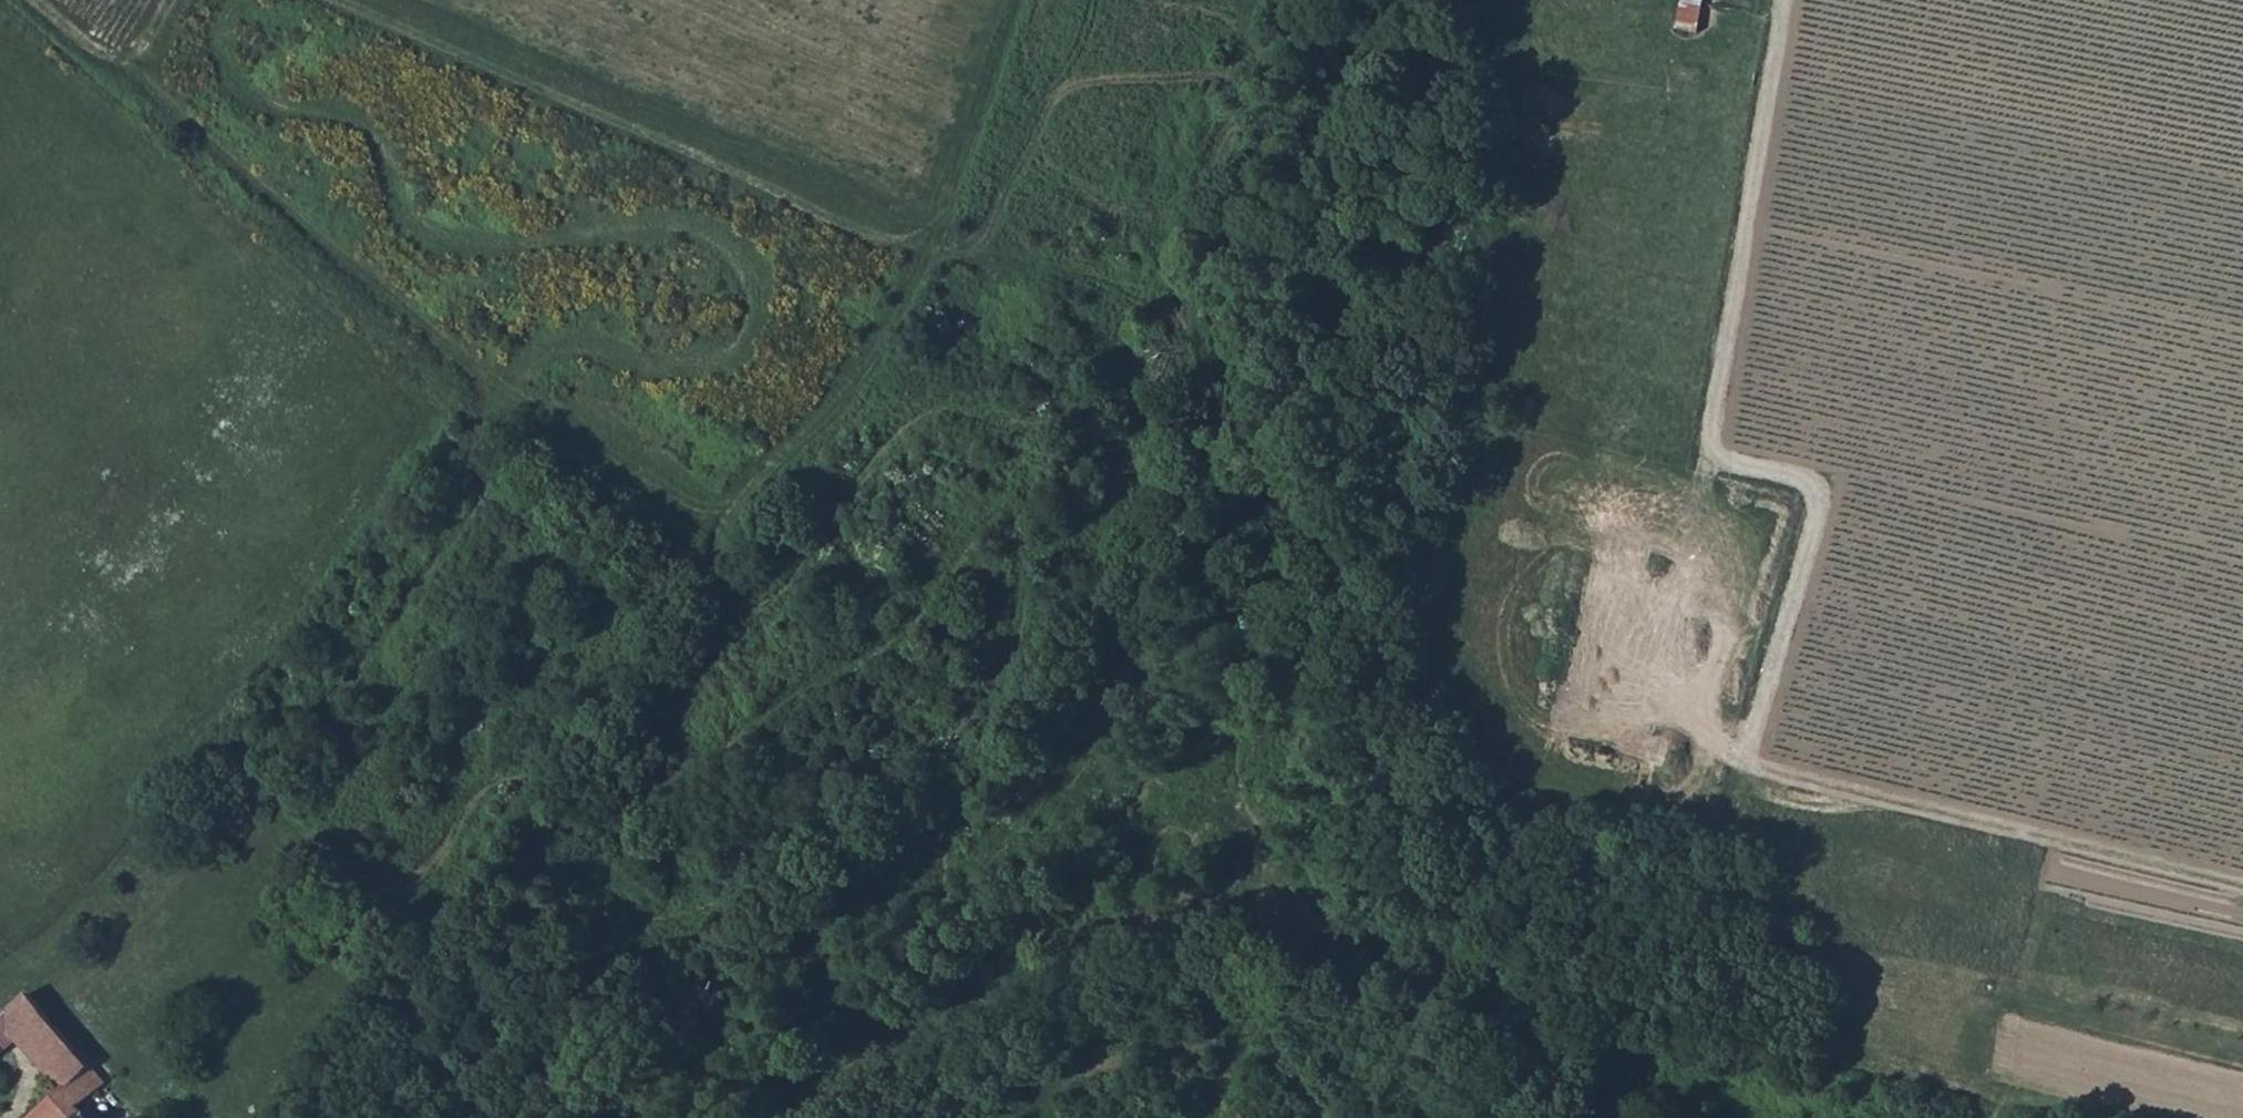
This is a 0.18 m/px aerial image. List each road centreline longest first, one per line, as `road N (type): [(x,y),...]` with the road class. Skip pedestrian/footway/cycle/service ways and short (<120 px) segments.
road 1 (track): [(1786,0),(1715,443),(1749,477),(1788,483),(1816,511),(1758,752),(1774,777),(2242,893)]
road 2 (track): [(380,0),(935,233),(1021,0)]
road 3 (track): [(41,0),(109,57),(147,41),(170,0)]

